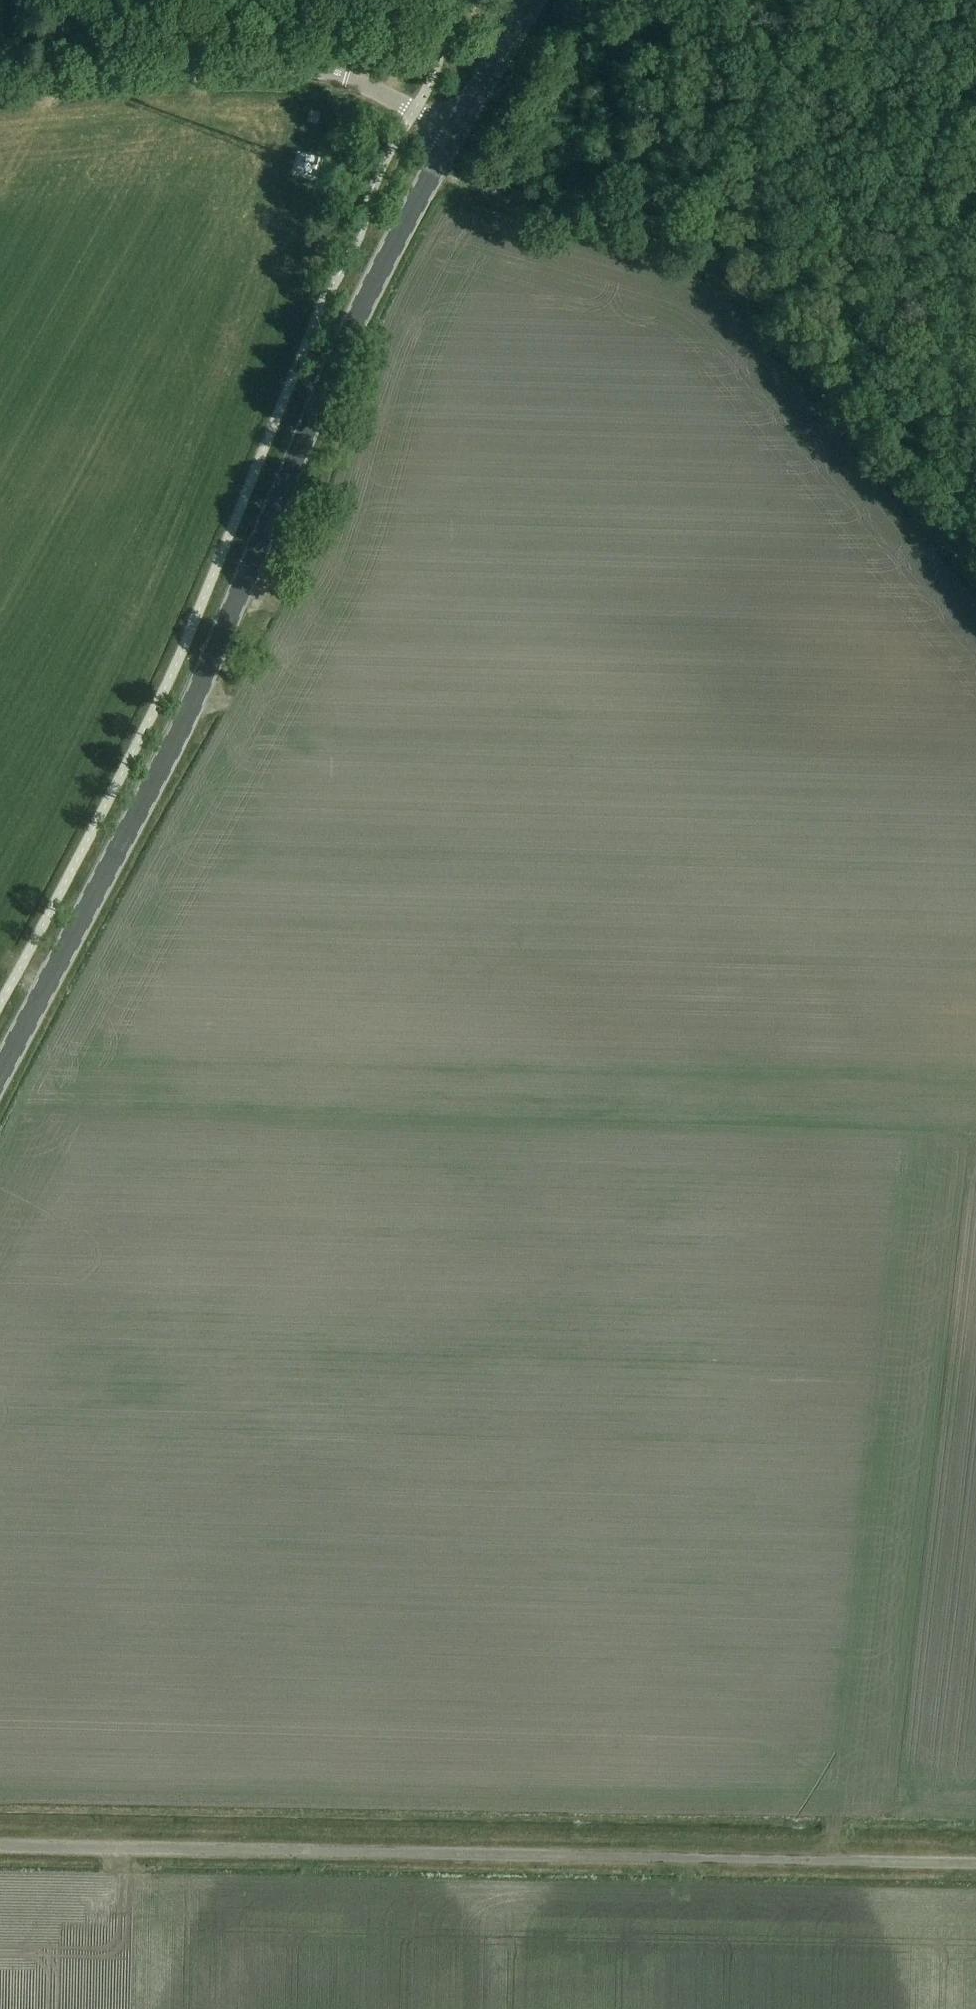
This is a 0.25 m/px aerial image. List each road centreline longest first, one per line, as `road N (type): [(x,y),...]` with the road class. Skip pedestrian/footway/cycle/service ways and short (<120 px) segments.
road 1 (primary): [(0,1072),(170,751),(336,367),(455,132)]
road 2 (unclassified): [(975,1862),(0,1842)]
road 3 (unclassified): [(0,83),(265,67),(340,76),(455,132)]
road 4 (primary): [(455,132),(531,0)]

